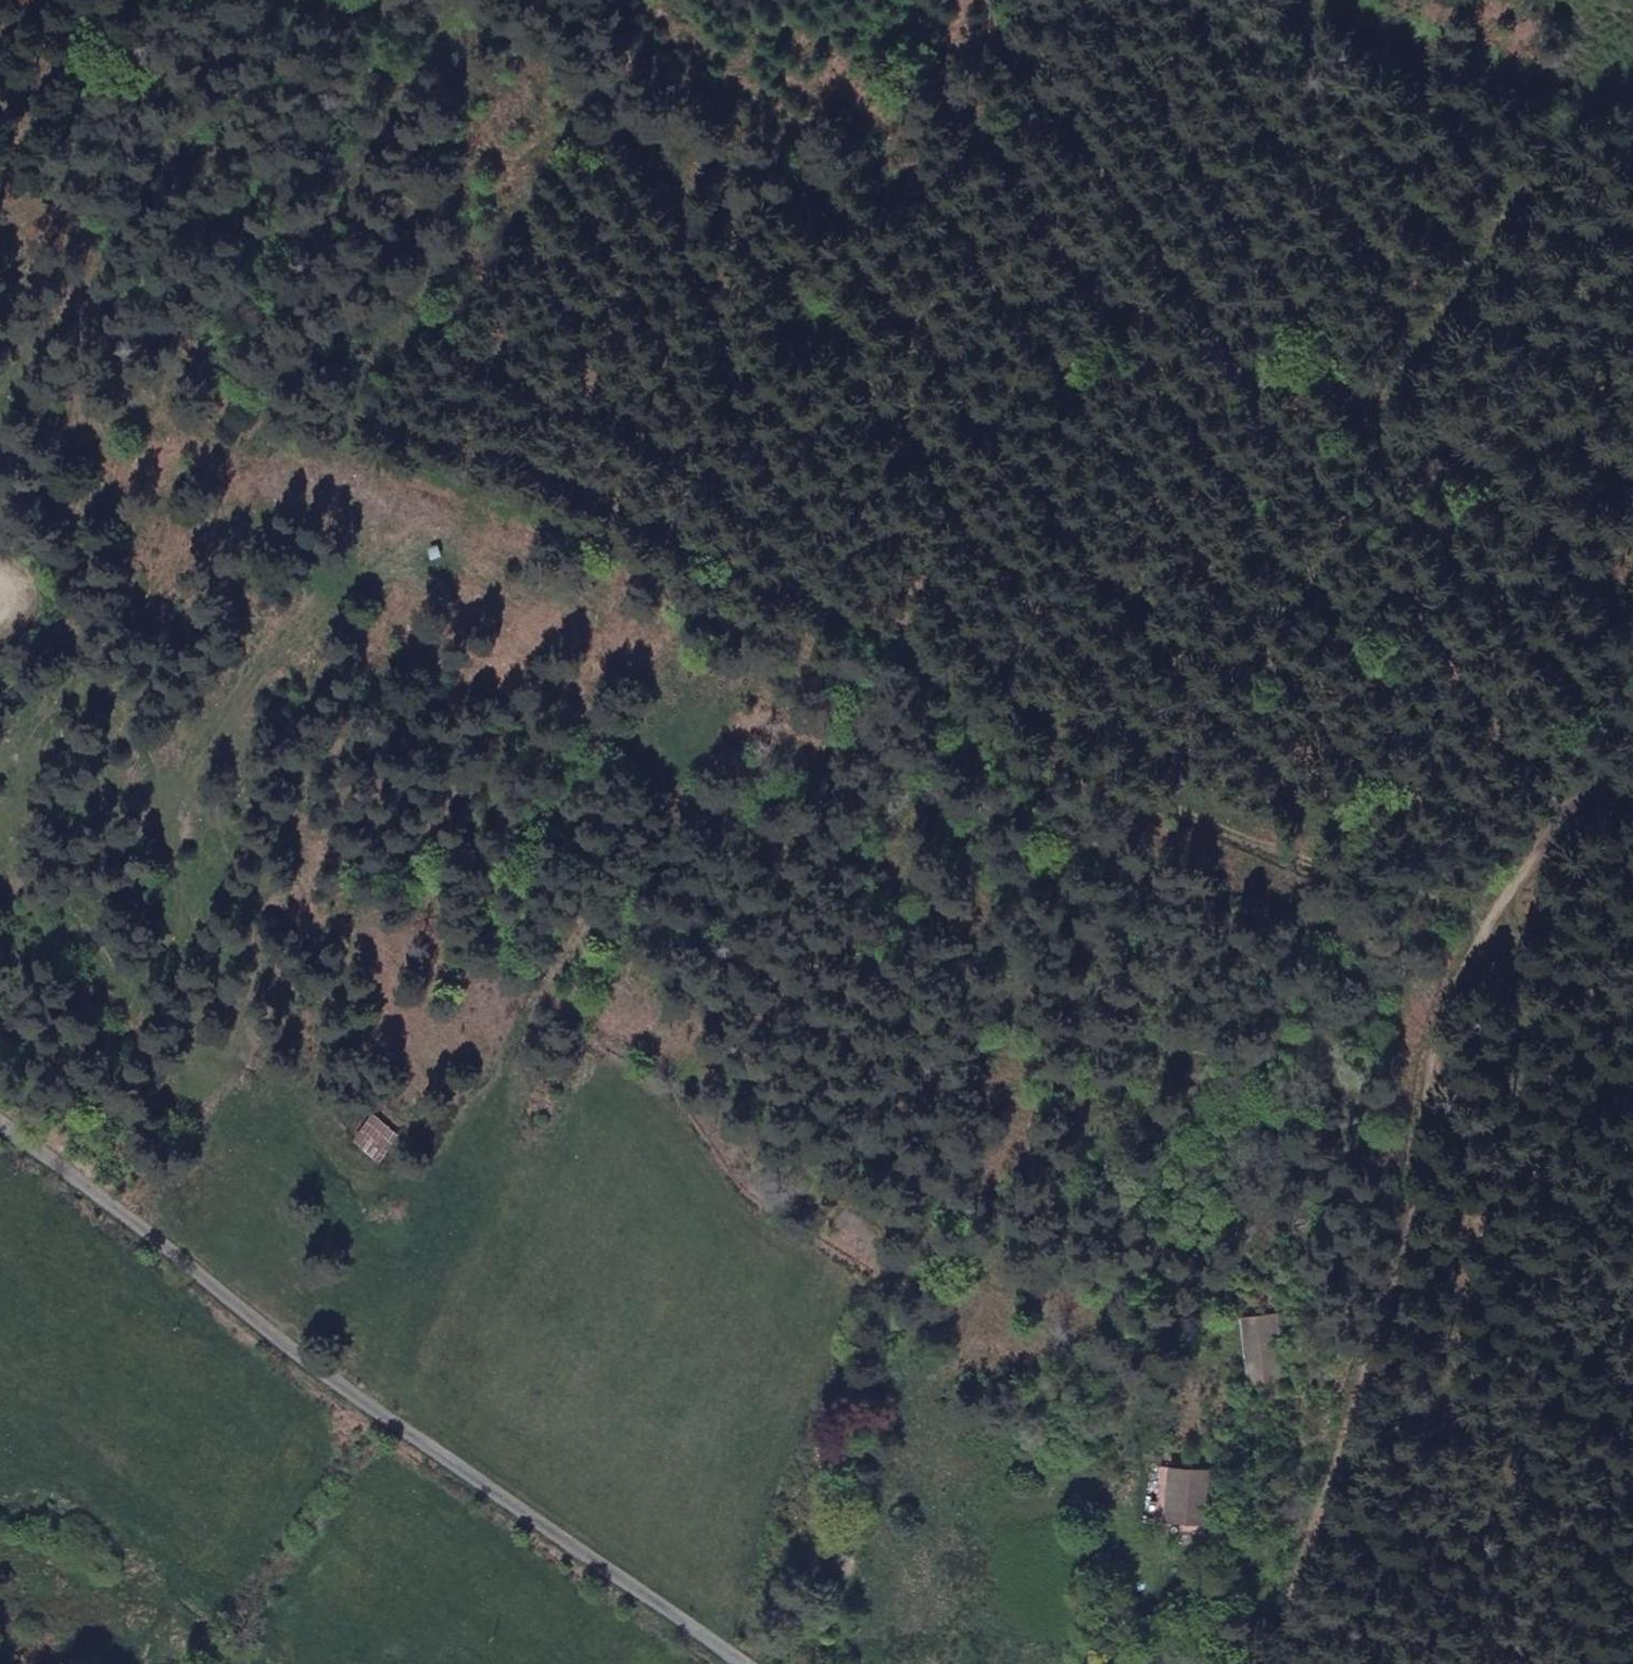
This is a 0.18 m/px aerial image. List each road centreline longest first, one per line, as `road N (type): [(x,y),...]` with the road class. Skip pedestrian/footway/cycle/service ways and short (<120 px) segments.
road 1 (track): [(1632,742),(1448,977),(1416,1196),(1303,1529),(1280,1663)]
road 2 (unclassified): [(726,1663),(0,1120)]

